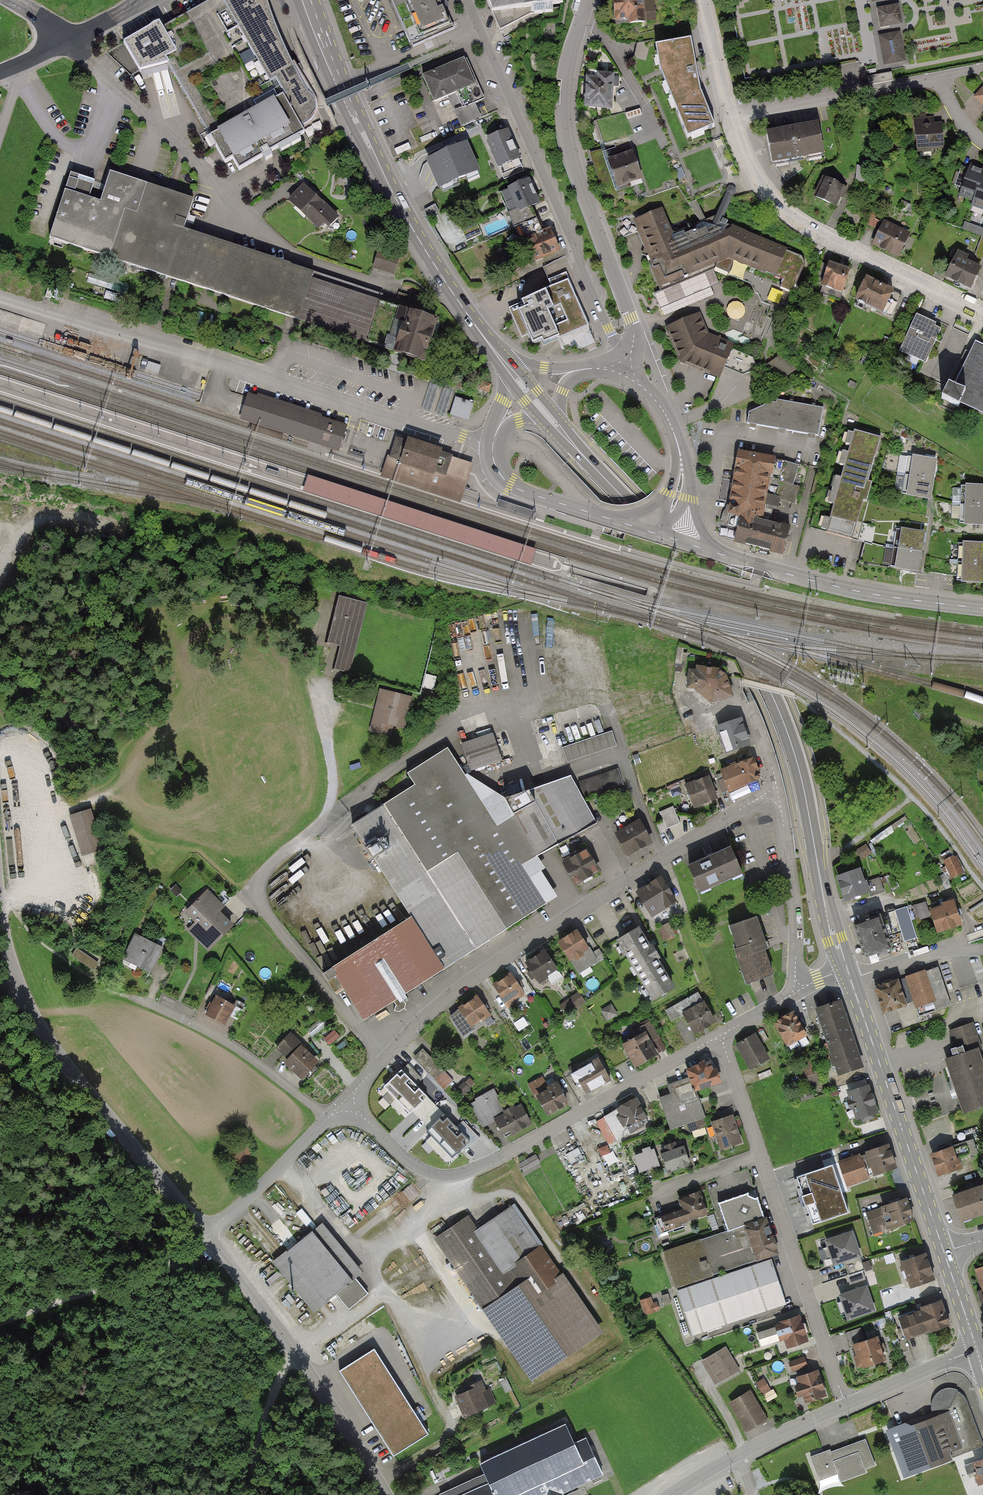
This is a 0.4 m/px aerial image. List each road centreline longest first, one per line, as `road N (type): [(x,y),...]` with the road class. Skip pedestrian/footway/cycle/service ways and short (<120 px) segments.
road 1 (residential): [(772,795),(488,966),(434,1008),(349,1106)]
road 2 (secondary): [(847,969),(786,727),(721,601),(663,536)]
road 3 (residential): [(721,1038),(454,1176),(413,1163),(349,1106)]
road 4 (secondary): [(499,357),(398,201),(302,0)]
road 5 (residential): [(625,367),(472,0)]
road 6 (residential): [(847,1406),(721,1038)]
road 7 (residential): [(208,1231),(39,1028),(11,964),(0,912)]
road 8 (residential): [(589,0),(570,62),(565,115),(572,158),(632,318),(625,367)]
road 9 (residential): [(730,120),(751,170),(780,209),(982,314)]
road 10 (tertiary): [(663,536),(864,593),(982,609)]
road 11 (residential): [(386,1494),(208,1231)]
road 12 (secondary): [(944,1252),(851,979)]
road 13 (track): [(221,1253),(0,1321)]
road 14 (residential): [(329,1117),(240,1050),(149,1002)]
road 15 (residential): [(730,120),(940,79)]
road 16 (tertiary): [(493,446),(500,474),(518,489),(663,536)]
road 17 (track): [(982,886),(943,830),(846,736)]
road 18 (residential): [(847,1406),(672,1494)]
road 19 (residential): [(798,987),(795,890),(772,795)]
road 20 (residential): [(625,367),(666,415),(681,456),(663,536)]
road 21 (residential): [(329,1117),(208,1231)]
road 22 (residential): [(772,795),(775,778),(753,706),(699,712),(685,699)]
road 23 (secondary): [(663,536),(554,422)]
road 24 (track): [(296,1354),(263,1436),(251,1494)]
road 25 (residential): [(977,1349),(847,1406)]
road 26 (residential): [(851,979),(939,952),(982,949)]
road 27 (residential): [(701,0),(730,120)]

